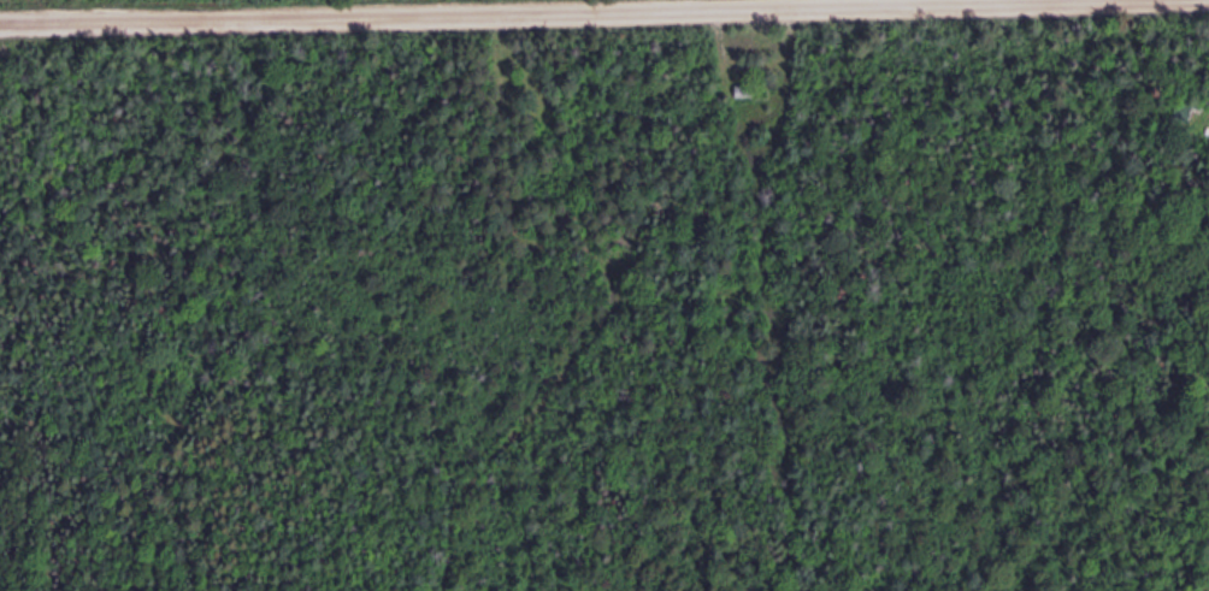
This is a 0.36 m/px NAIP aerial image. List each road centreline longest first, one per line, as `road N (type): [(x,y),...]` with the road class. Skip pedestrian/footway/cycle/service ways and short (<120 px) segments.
road 1 (residential): [(0,22),(1140,0)]

